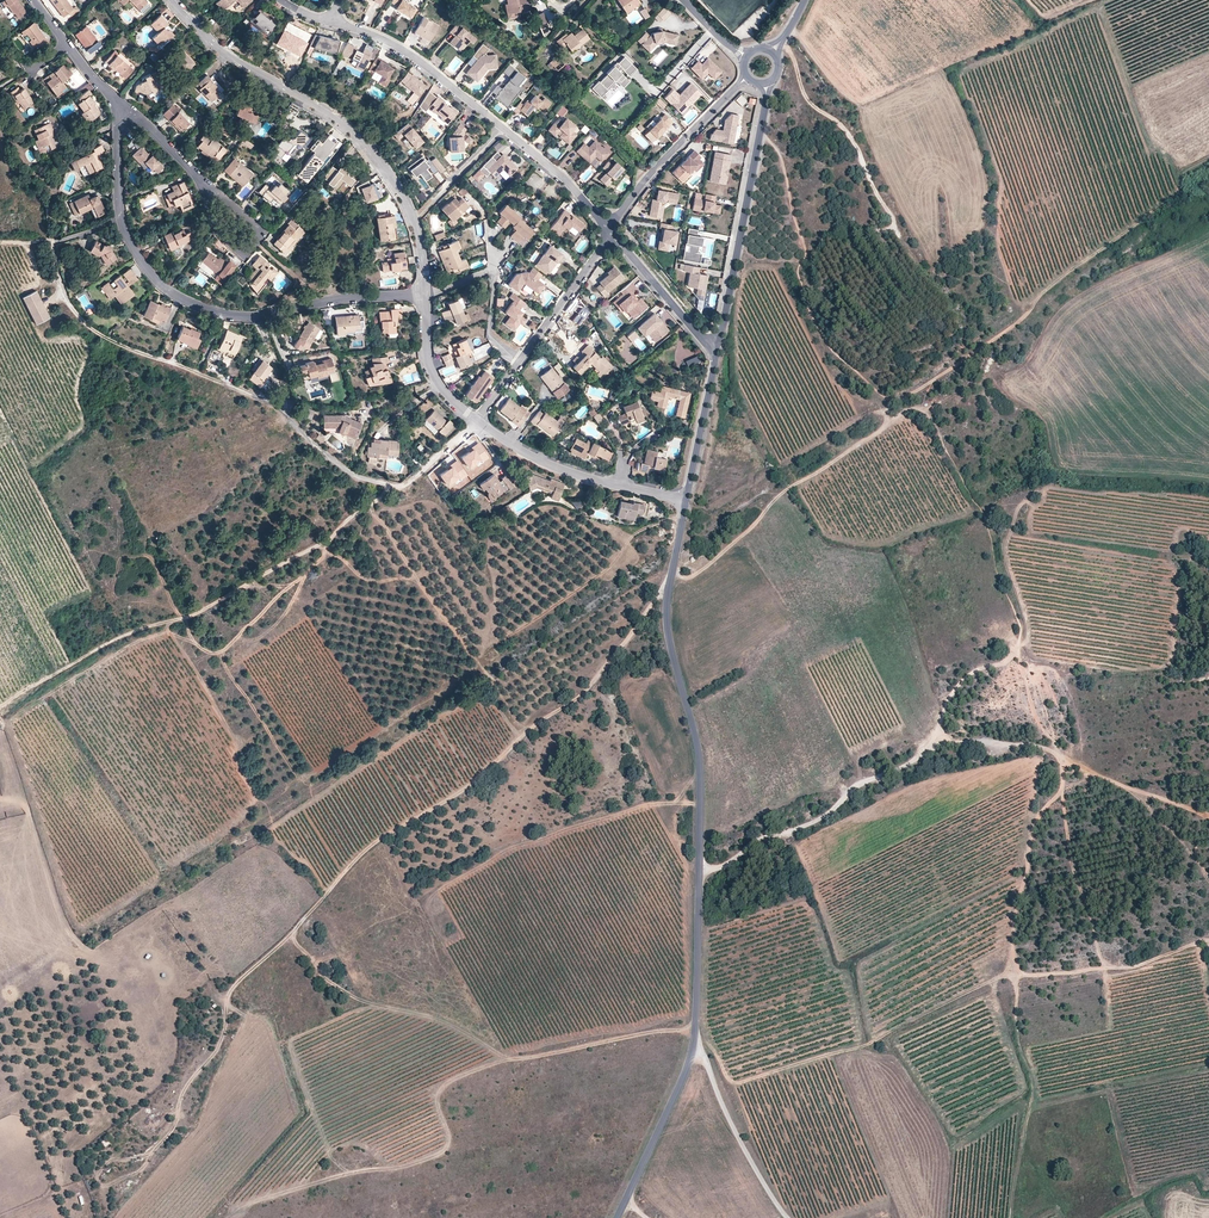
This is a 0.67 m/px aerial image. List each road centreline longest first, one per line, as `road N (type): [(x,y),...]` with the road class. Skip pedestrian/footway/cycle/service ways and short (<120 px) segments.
road 1 (track): [(670,574),(597,680),(522,735),(474,785),(363,853),(292,934),(234,983),(222,1039),(188,1080),(161,1142)]
road 2 (track): [(1208,816),(1028,745),(949,744),(860,784),(826,815),(699,872)]
road 3 (unclassified): [(692,1046),(699,767),(666,613),(686,500)]
road 4 (residential): [(426,294),(242,316),(165,289),(120,220),(118,137),(127,109)]
road 5 (track): [(0,709),(85,655),(195,615),(330,539),(388,486)]
road 6 (track): [(292,934),(321,976),(360,1000),(434,1012),(519,1057),(695,1024)]
road 7 (track): [(1064,759),(1058,795),(1034,818),(1011,939),(1016,965),(1031,978),(1133,967),(1208,941)]
road 8 (residential): [(426,294),(415,220),(370,149),(333,116),(222,51),(172,0)]
road 9 (residential): [(330,22),(418,60),(567,180),(610,231)]
road 10 (track): [(670,574),(700,571),(786,490),(891,422),(925,410)]
road 11 (track): [(53,242),(66,297),(95,331),(256,396)]
road 12 (track): [(372,505),(524,733)]
road 13 (track): [(474,656),(602,574),(635,533),(676,515),(686,500)]
road 14 (residential): [(719,346),(766,84)]
road 15 (residential): [(686,500),(565,470),(478,421)]
road 16 (residential): [(610,231),(663,160),(746,78)]
road 17 (unclassified): [(692,1046),(787,1217)]
road 18 (unclassified): [(616,1217),(692,1046)]
road 19 (track): [(1060,789),(1072,866),(1103,969)]
road 20 (residential): [(204,183),(214,228),(241,252),(251,250),(260,232),(218,192)]
road 21 (residential): [(610,231),(701,337),(719,346)]
road 22 (residential): [(520,362),(610,231)]
road 23 (residential): [(686,500),(719,346)]
road 24 (residential): [(478,421),(433,374),(426,294)]
road 25 (track): [(1122,787),(1208,879)]

